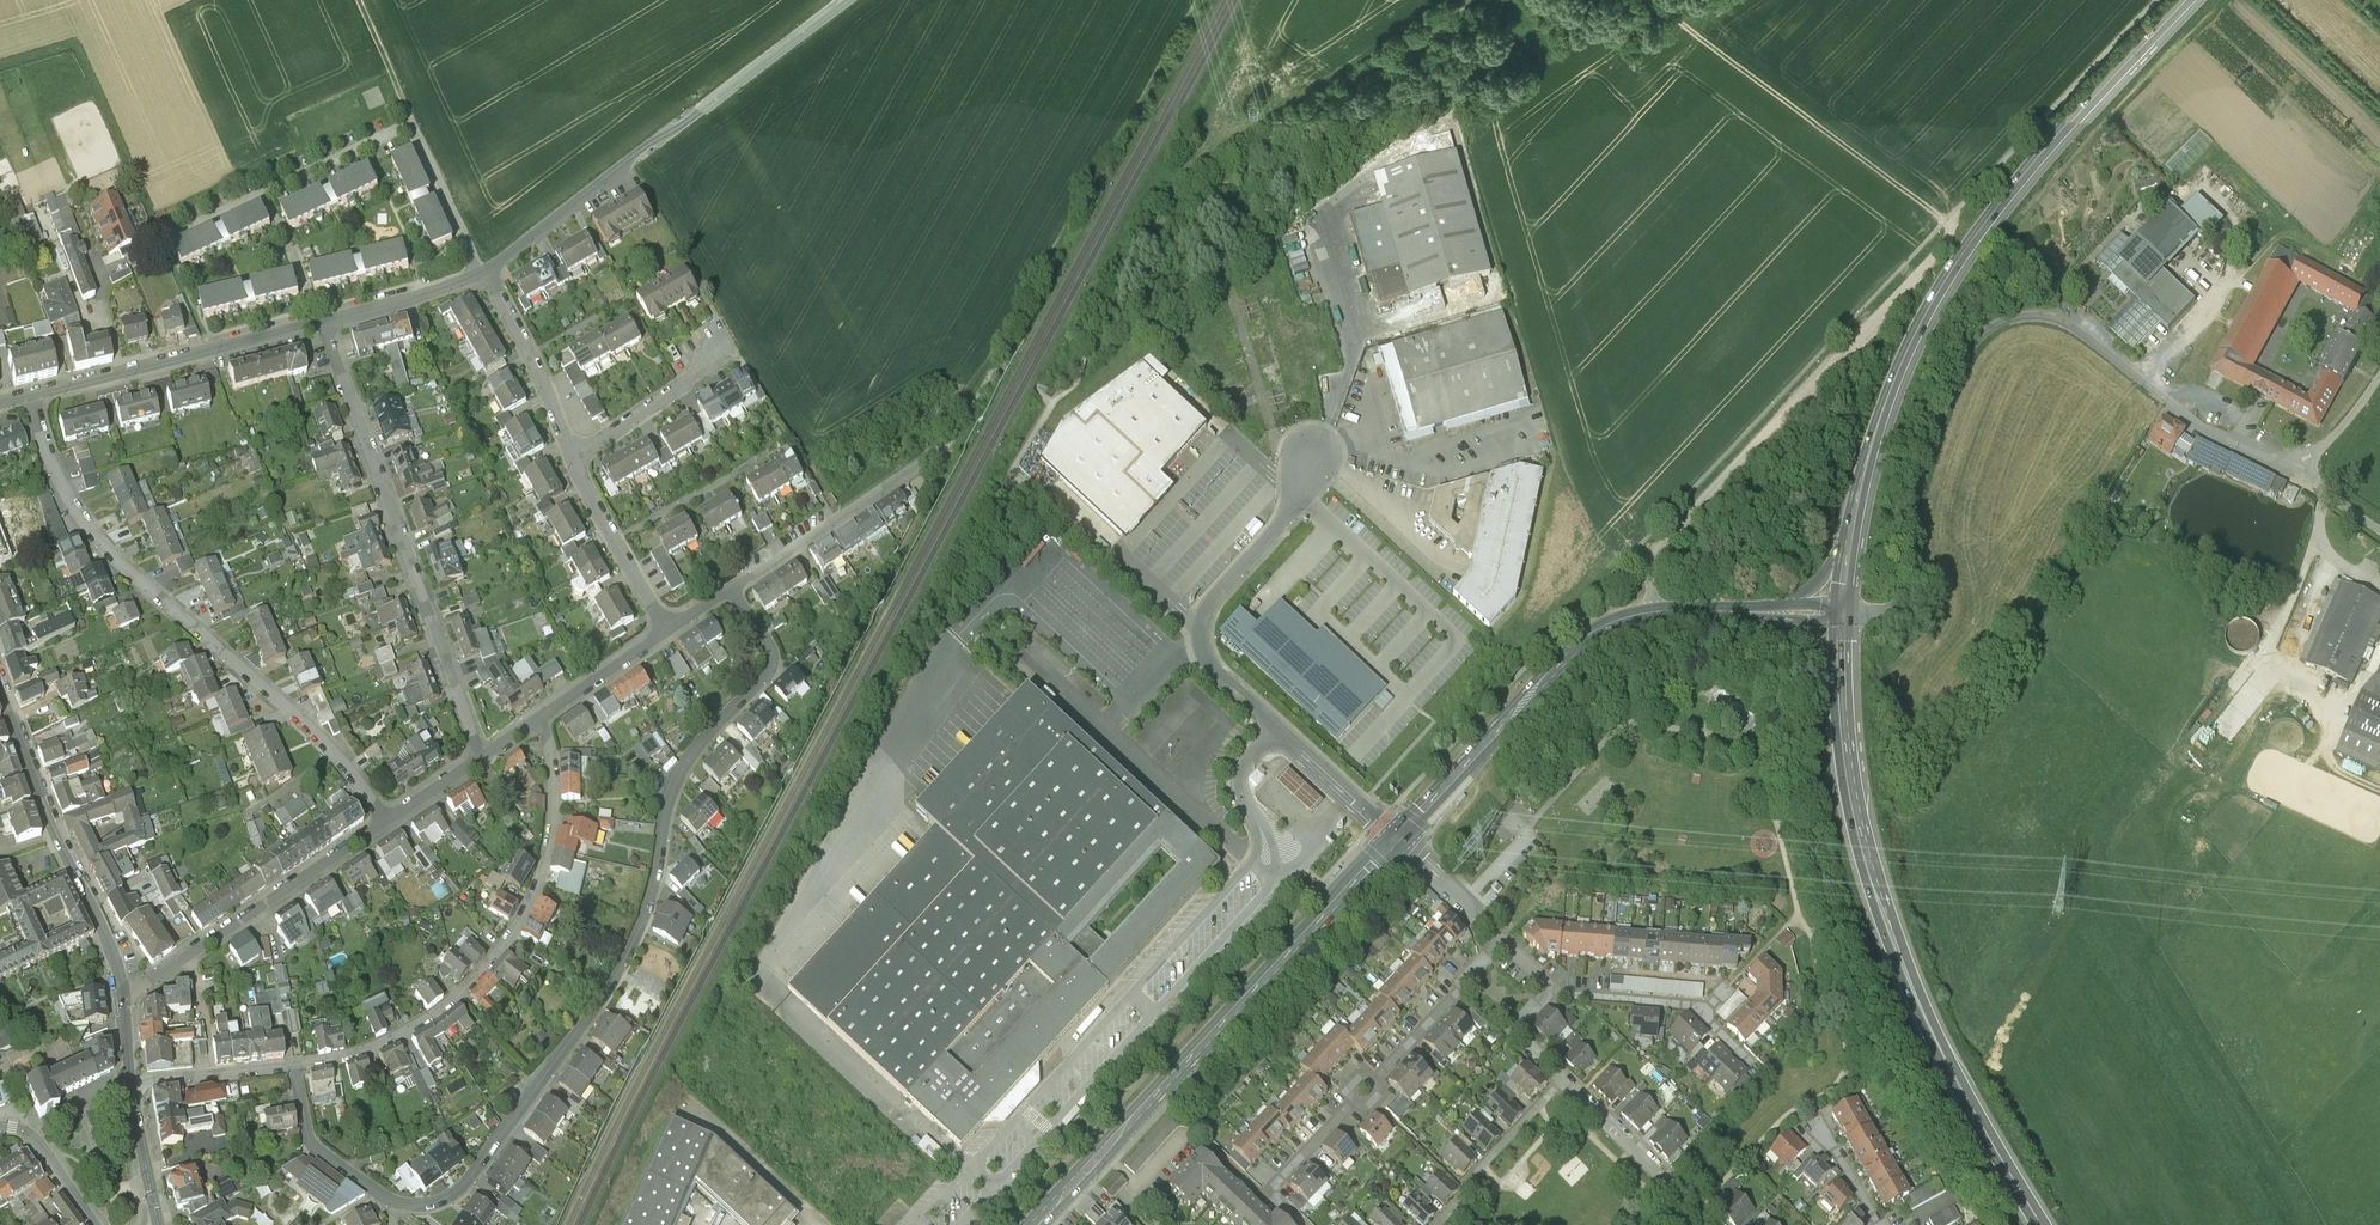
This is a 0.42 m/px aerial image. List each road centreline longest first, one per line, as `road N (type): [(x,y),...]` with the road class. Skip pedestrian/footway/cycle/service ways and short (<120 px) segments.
road 1 (residential): [(295,1066),(314,1146),(383,1198),(422,1206),(461,1189),(618,974),(649,903),(664,819),(684,765),(772,665),(769,645),(731,589)]
road 2 (track): [(1658,0),(1946,222),(1950,237),(1675,533)]
road 3 (residential): [(1842,614),(1897,609),(1910,598),(1916,504),(1948,390),(1981,336),(2011,320),(2063,321),(2203,428),(2298,464)]
road 4 (primary): [(1852,533),(1890,393),(1942,289),(2016,188),(2189,0)]
road 5 (primary): [(1841,688),(1864,845),(1905,975),(2041,1224)]
road 6 (residential): [(34,392),(62,485),(112,555),(336,752),(386,820)]
road 7 (secondary): [(1035,1224),(1399,839)]
road 8 (residential): [(295,1066),(389,1041),(436,1015),(512,933),(533,898),(551,832),(541,717)]
road 9 (residential): [(322,320),(482,755)]
road 10 (unclassified): [(1296,495),(1210,603),(1202,642),(1216,667),(1279,730),(1399,839)]
road 11 (residential): [(487,274),(415,124),(165,232)]
road 12 (secondary): [(1399,839),(1562,661),(1604,629),(1650,616),(1746,614)]
road 13 (secondary): [(0,686),(51,823),(100,922),(121,1000)]
road 14 (residential): [(121,1000),(386,820)]
road 15 (unclassified): [(594,190),(837,0)]
road 16 (residential): [(34,392),(322,320)]
road 17 (residential): [(731,589),(946,448)]
road 18 (residential): [(1550,988),(1694,1005),(1755,1065)]
road 19 (residential): [(1719,1224),(1568,1079)]
road 20 (residential): [(575,461),(487,274)]
road 21 (residential): [(1436,1224),(1568,1079)]
road 22 (residential): [(1503,940),(1373,1080)]
road 23 (residential): [(667,628),(575,461)]
road 24 (residential): [(575,461),(708,366),(719,343)]
road 25 (residential): [(322,320),(487,274)]
road 26 (residential): [(1356,1100),(1277,1182),(1278,1199),(1307,1224)]
road 27 (residential): [(131,1084),(295,1066)]
road 28 (residential): [(541,717),(667,628)]
road 29 (residential): [(99,1224),(28,1131),(0,1125)]
road 30 (secondary): [(131,1084),(158,1224)]
road 31 (residential): [(487,274),(594,190)]
road 32 (residential): [(1816,1109),(1888,1224)]
road 33 (track): [(415,124),(360,0)]
road 34 (residential): [(1568,1079),(1513,1027),(1550,988)]
road 35 (residential): [(2298,464),(2347,420),(2379,374)]
road 36 (residential): [(1399,839),(1487,921)]

